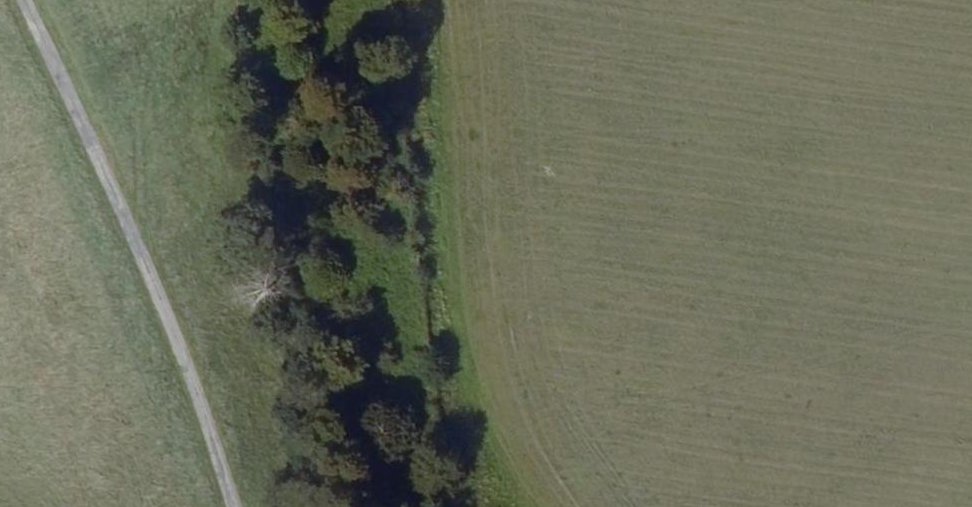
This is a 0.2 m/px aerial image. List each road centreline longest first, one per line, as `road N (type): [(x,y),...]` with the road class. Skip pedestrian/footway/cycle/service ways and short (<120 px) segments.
road 1 (unclassified): [(225,506),(131,250),(12,0)]

